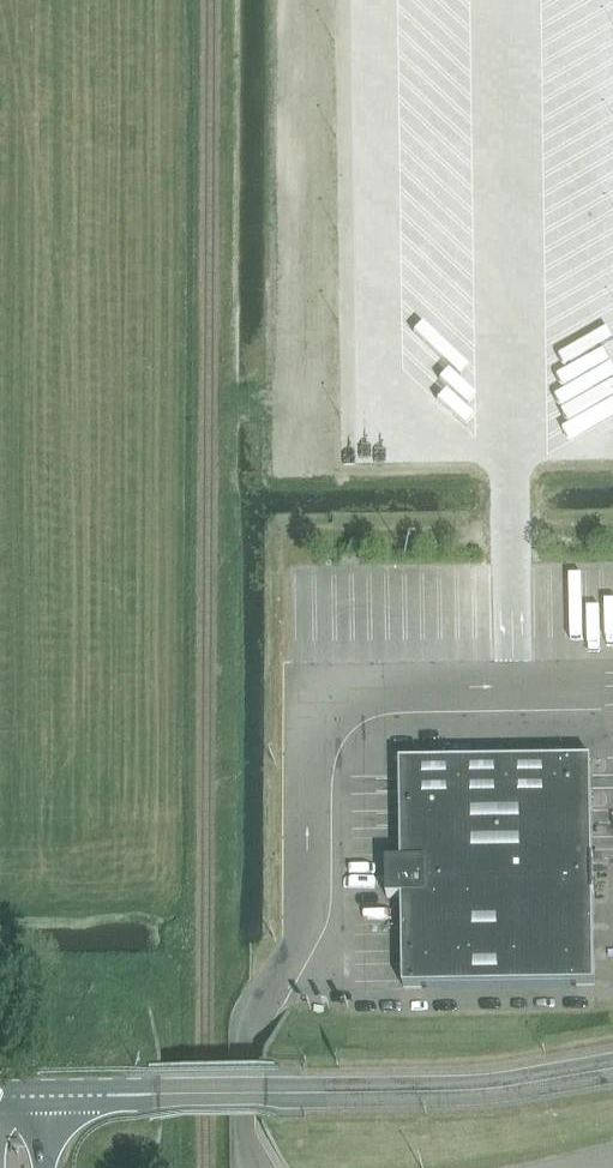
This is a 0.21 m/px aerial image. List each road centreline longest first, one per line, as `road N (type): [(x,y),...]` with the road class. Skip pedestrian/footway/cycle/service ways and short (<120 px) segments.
road 1 (unclassified): [(36,1096),(458,1093),(612,1071)]

